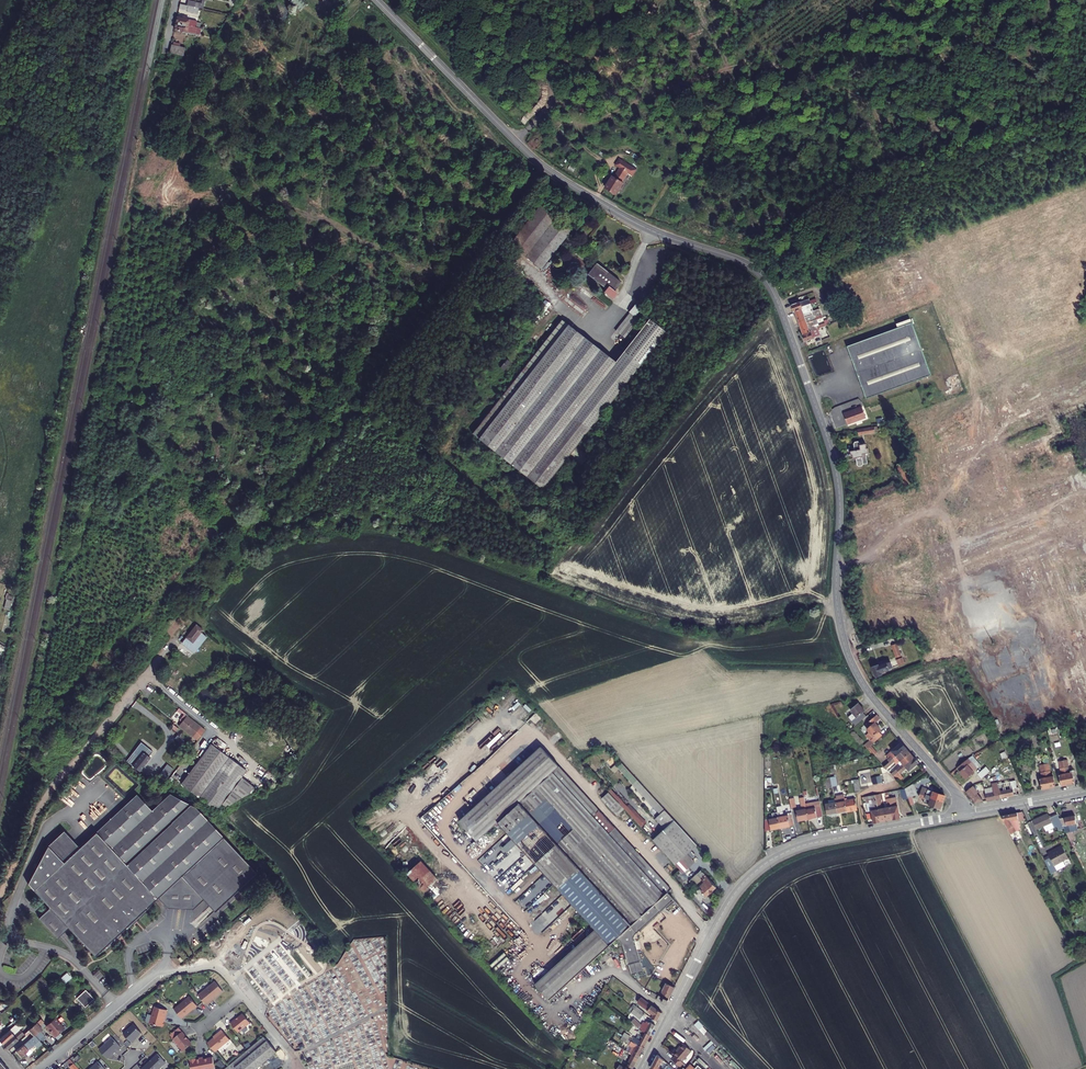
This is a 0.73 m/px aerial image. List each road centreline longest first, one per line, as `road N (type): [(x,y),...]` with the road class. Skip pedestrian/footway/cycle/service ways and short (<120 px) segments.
road 1 (tertiary): [(376,0),(544,167),(635,222),(739,260),(765,279),(836,471),(837,599),(849,658),(965,814)]
road 2 (track): [(188,622),(544,167)]
road 3 (tertiary): [(666,1021),(732,897),(768,862),(811,843),(965,814)]
road 4 (unclassified): [(0,894),(55,782),(188,622)]
road 5 (residential): [(302,1068),(222,970),(154,974)]
road 6 (residential): [(38,1068),(154,974)]
road 7 (tertiary): [(1085,791),(965,814)]

